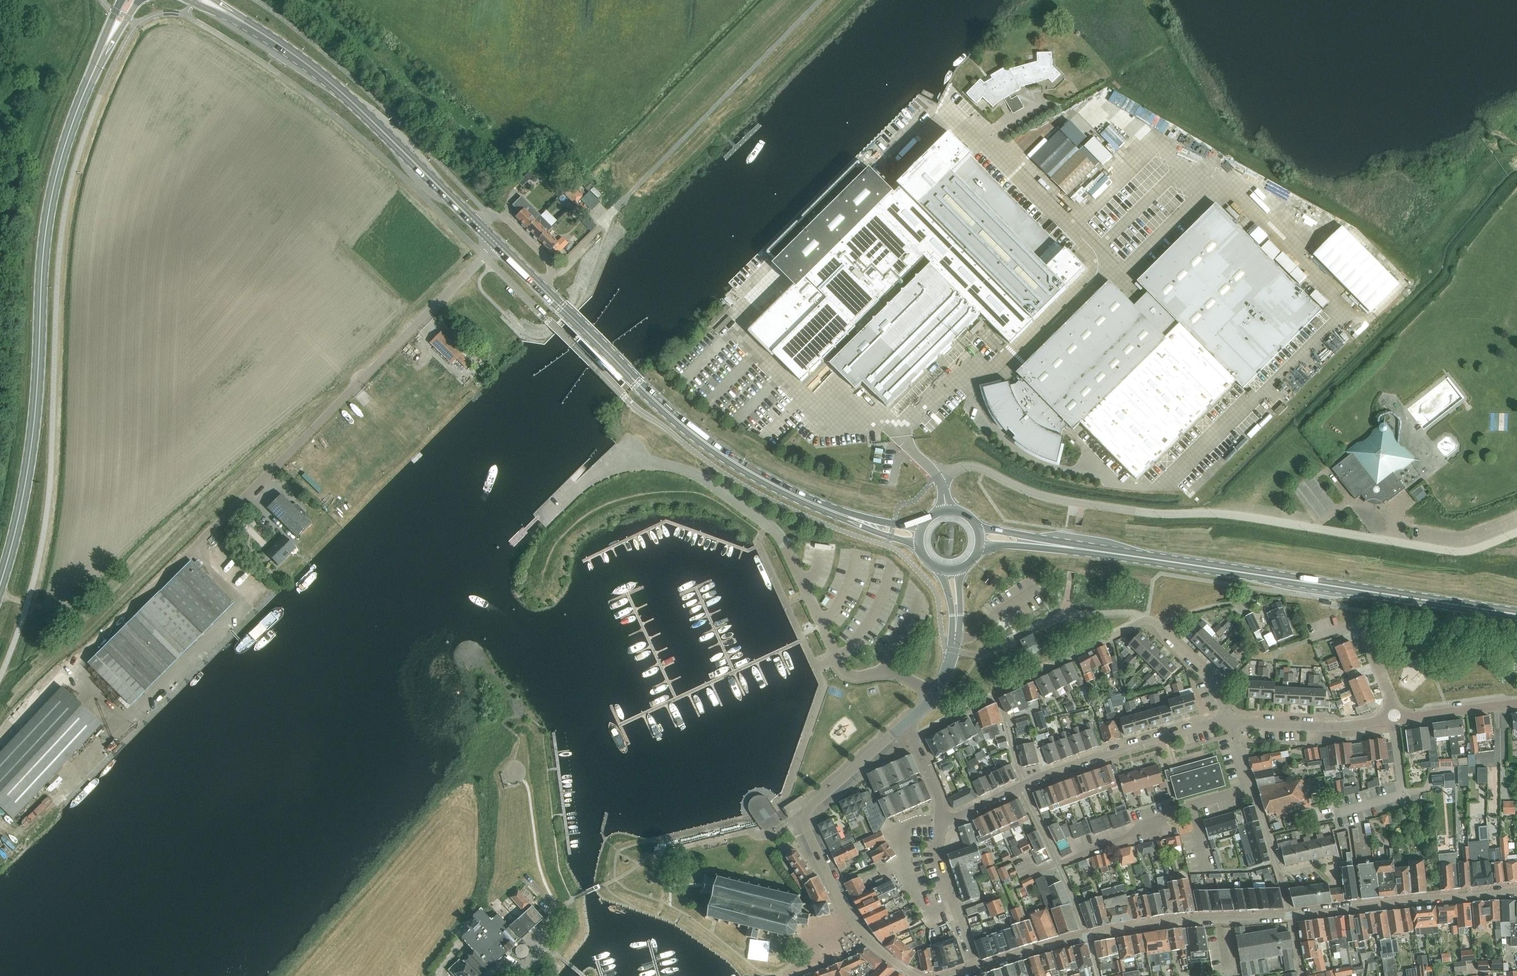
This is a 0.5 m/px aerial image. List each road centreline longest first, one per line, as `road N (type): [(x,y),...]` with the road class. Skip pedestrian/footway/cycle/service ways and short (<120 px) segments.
road 1 (secondary): [(0,583),(32,435),(50,200),(105,45)]
road 2 (unclassified): [(933,696),(891,671),(846,672),(780,538),(697,475),(607,462),(544,523)]
road 3 (primary): [(1516,614),(1074,547)]
road 4 (unclassified): [(1081,503),(1240,515),(1454,551),(1516,532)]
road 5 (primary): [(849,517),(776,486),(699,438),(540,287)]
road 6 (primary): [(477,224),(336,87),(227,13)]
road 7 (residential): [(996,696),(1149,620),(1211,682),(1229,722)]
road 8 (tertiary): [(858,927),(810,837),(806,814),(902,725)]
road 9 (tertiary): [(1291,915),(1516,892)]
road 10 (residential): [(1026,784),(1124,747),(1229,722)]
road 11 (residential): [(1058,864),(1151,826),(1169,810),(1250,787)]
road 12 (tertiary): [(1087,936),(1291,915)]
road 13 (residential): [(1229,722),(1394,719)]
road 14 (residential): [(975,969),(939,859),(940,821)]
road 15 (unclassified): [(1081,503),(1030,492),(971,466),(939,480)]
road 16 (residential): [(1334,814),(1403,794),(1394,719)]
road 17 (residential): [(1394,719),(1361,631),(1348,626),(1311,638)]
road 18 (residential): [(1394,719),(1516,703)]
road 19 (residential): [(540,287),(549,264),(509,221),(491,217),(477,224)]

